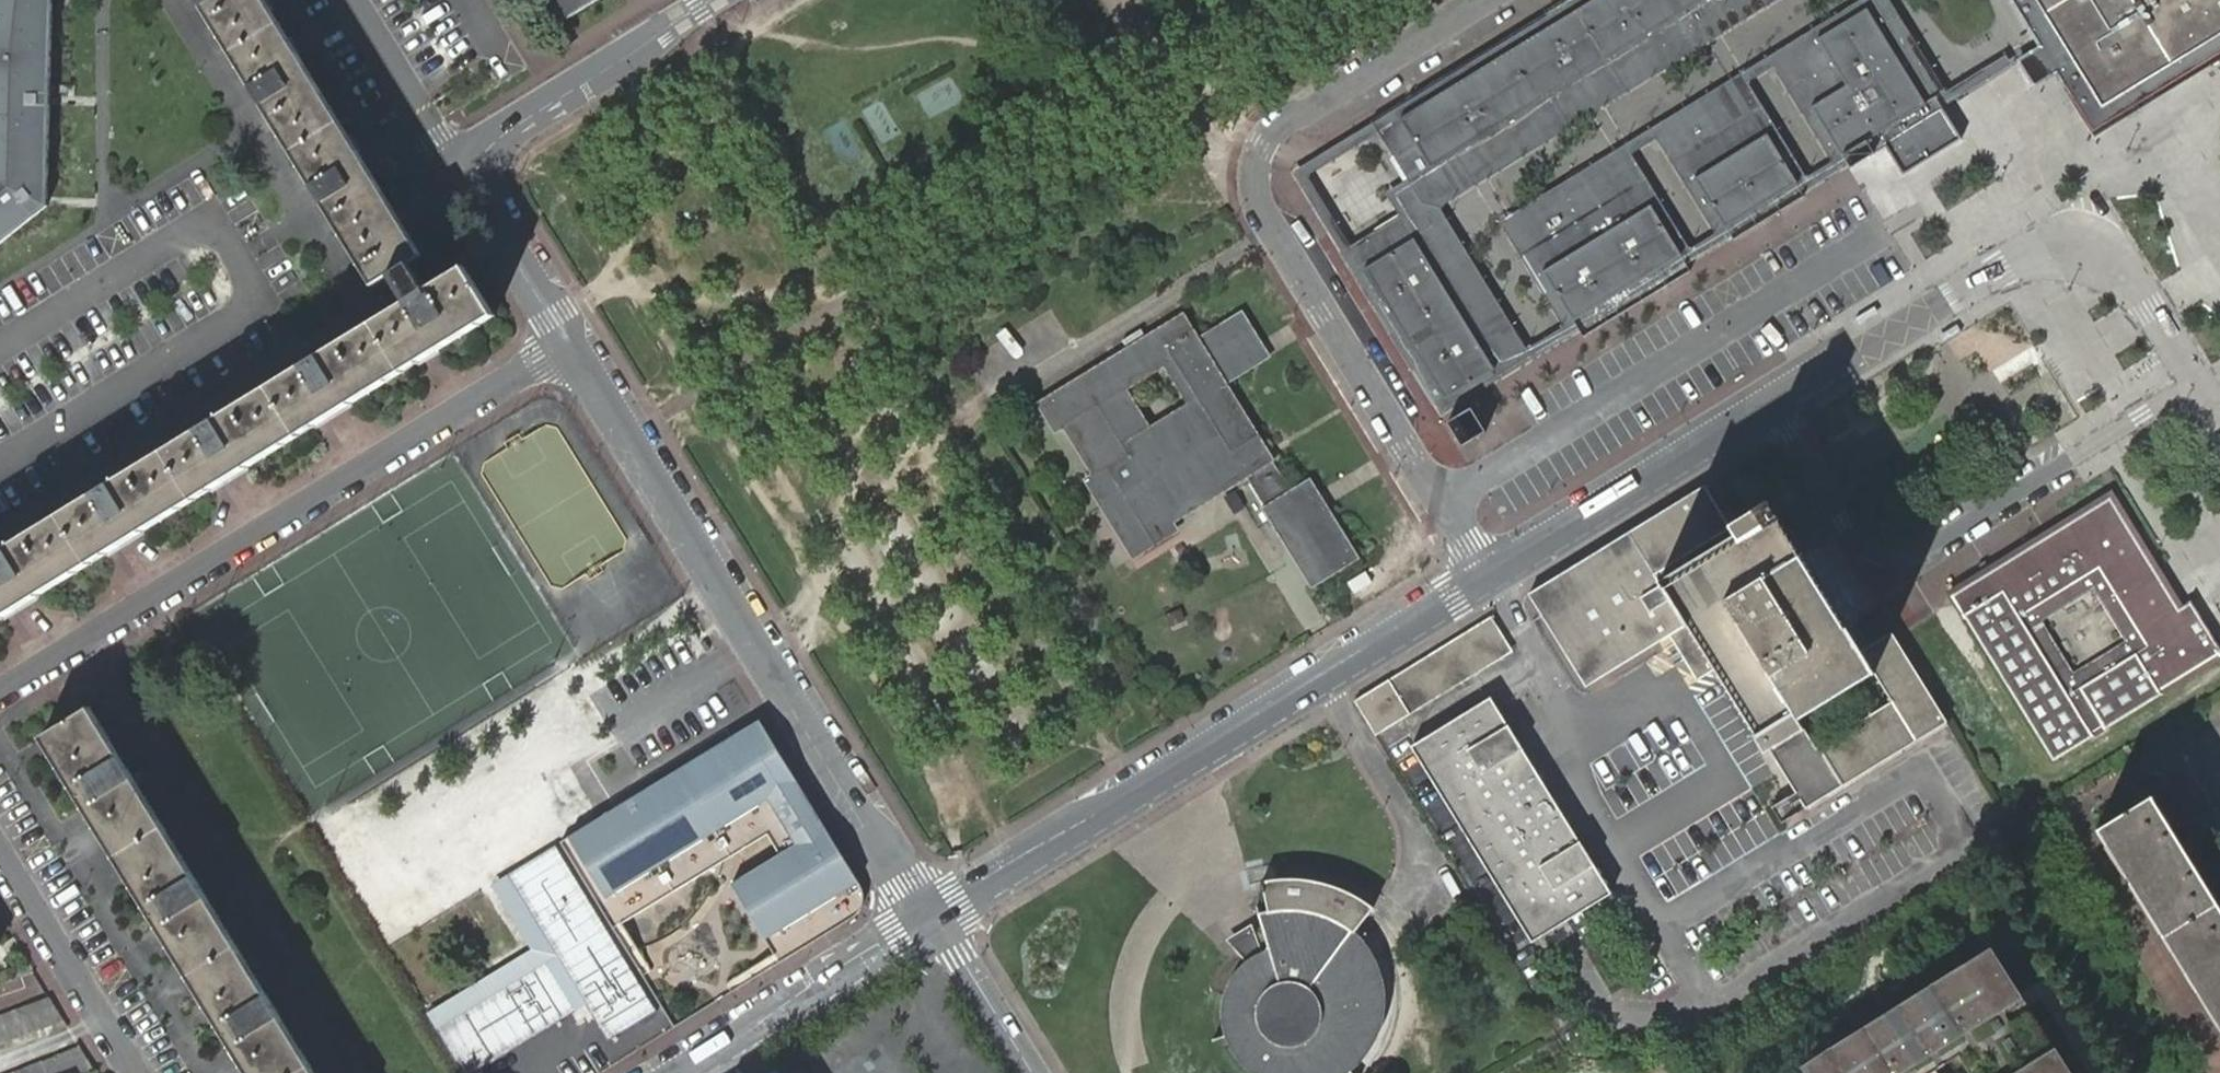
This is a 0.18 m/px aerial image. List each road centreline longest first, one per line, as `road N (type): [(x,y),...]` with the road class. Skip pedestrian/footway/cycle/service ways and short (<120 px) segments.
road 1 (tertiary): [(926,915),(1860,344),(2054,239),(2088,238),(2115,255),(2219,425)]
road 2 (residential): [(926,915),(567,339)]
road 3 (residential): [(0,689),(567,339)]
road 4 (residential): [(567,339),(484,206),(473,180),(476,156),(491,138),(707,0)]
road 5 (tertiary): [(670,1072),(926,915)]
road 6 (residential): [(0,852),(136,1072)]
road 7 (residential): [(1024,1072),(926,915)]

